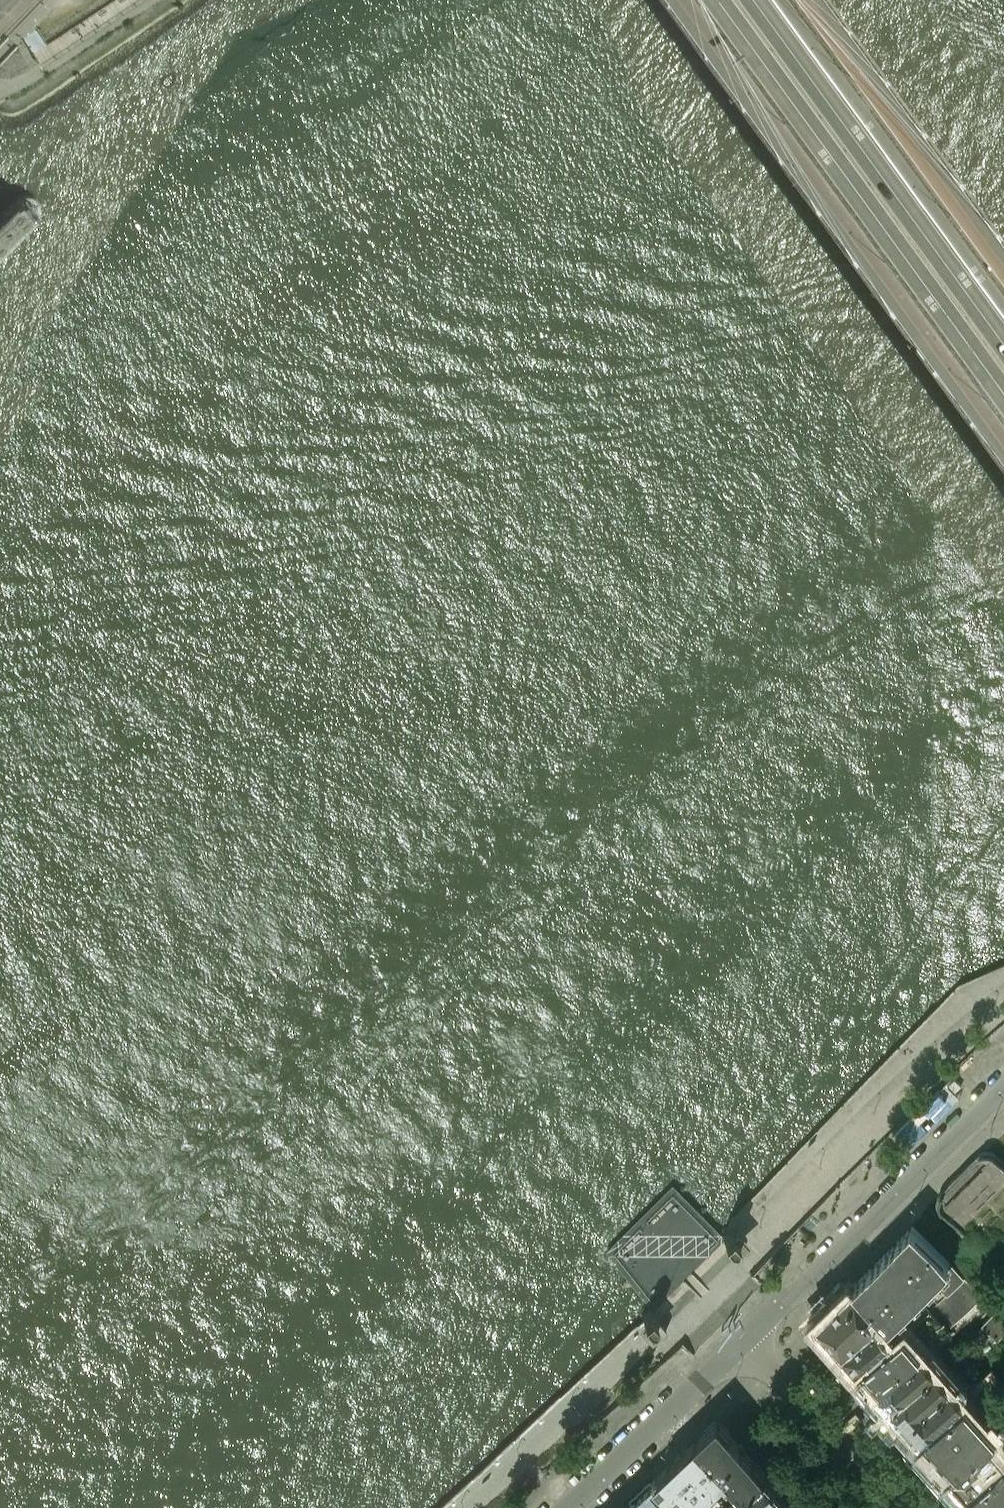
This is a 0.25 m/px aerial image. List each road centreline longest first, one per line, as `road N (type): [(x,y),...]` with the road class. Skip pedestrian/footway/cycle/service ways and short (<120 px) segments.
road 1 (secondary): [(1003,364),(740,0)]
road 2 (residential): [(745,1338),(1003,1088)]
road 3 (residential): [(566,1507),(745,1338)]
road 4 (residential): [(893,1507),(745,1338)]
road 5 (residential): [(0,97),(159,0)]

